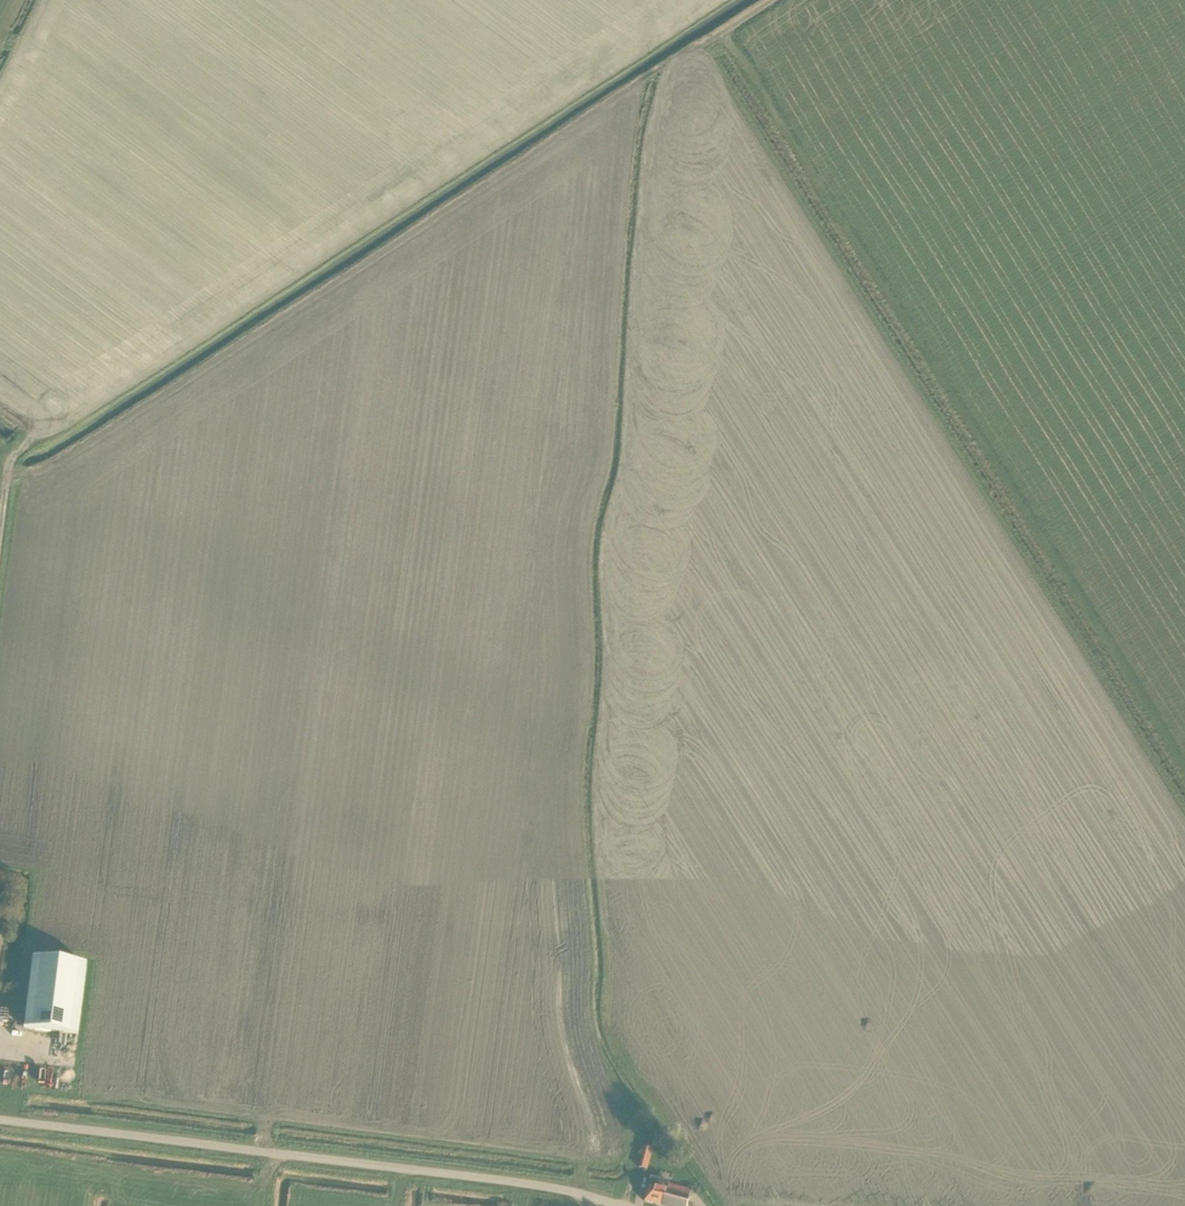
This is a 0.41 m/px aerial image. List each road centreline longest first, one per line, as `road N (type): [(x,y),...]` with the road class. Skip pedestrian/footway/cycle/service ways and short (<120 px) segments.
road 1 (unclassified): [(618,1205),(512,1182),(0,1121)]

